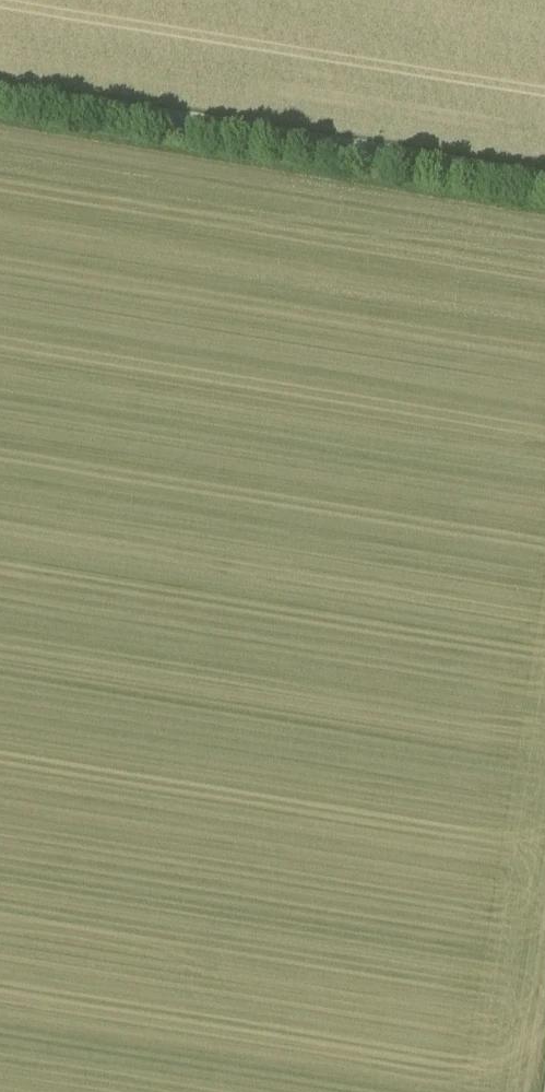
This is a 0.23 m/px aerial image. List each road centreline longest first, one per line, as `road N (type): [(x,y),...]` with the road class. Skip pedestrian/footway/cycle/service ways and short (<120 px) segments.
road 1 (residential): [(544,184),(0,95)]

